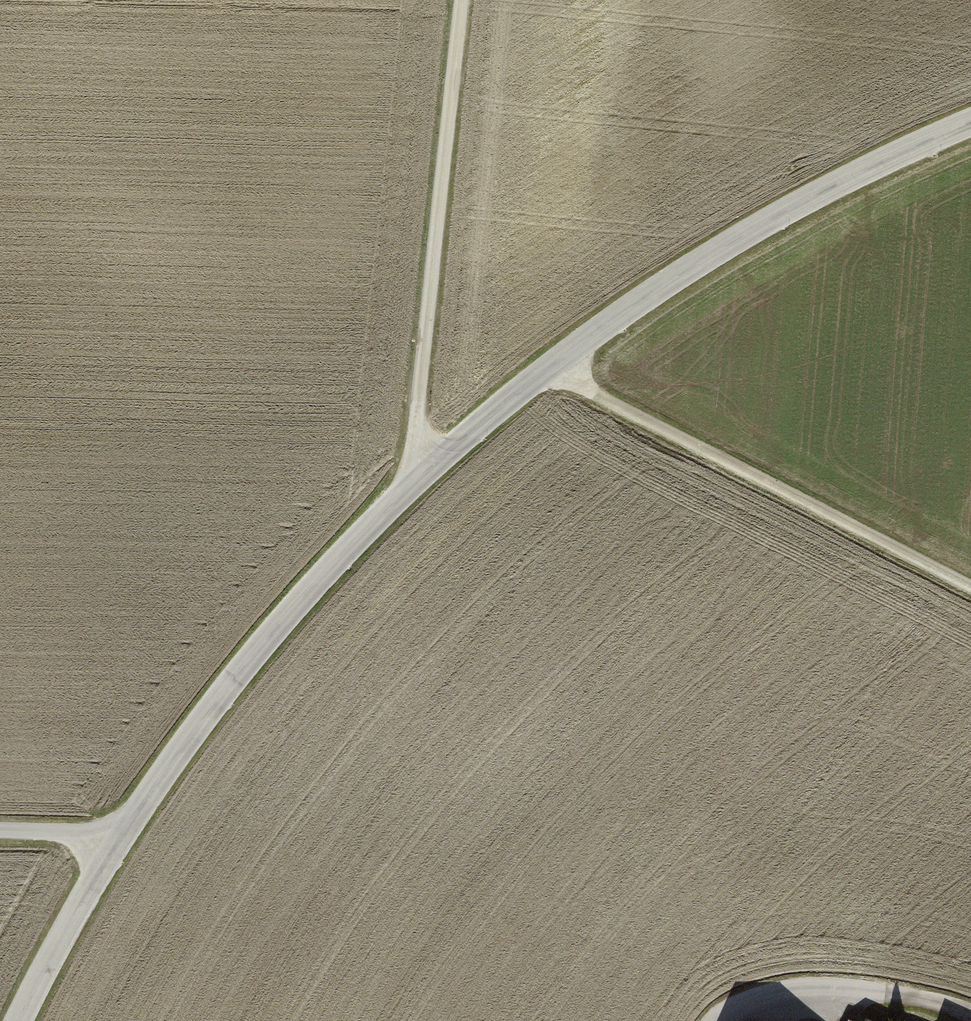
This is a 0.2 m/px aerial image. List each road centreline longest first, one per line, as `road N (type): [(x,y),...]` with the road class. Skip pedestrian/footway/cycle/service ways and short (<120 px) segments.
road 1 (residential): [(970,125),(806,204),(676,281),(422,475),(229,691),(116,850)]
road 2 (track): [(422,475),(416,425),(461,0)]
road 3 (track): [(553,369),(970,589)]
road 4 (track): [(726,1020),(804,991),(894,997),(970,1017)]
road 5 (residential): [(116,850),(22,1020)]

